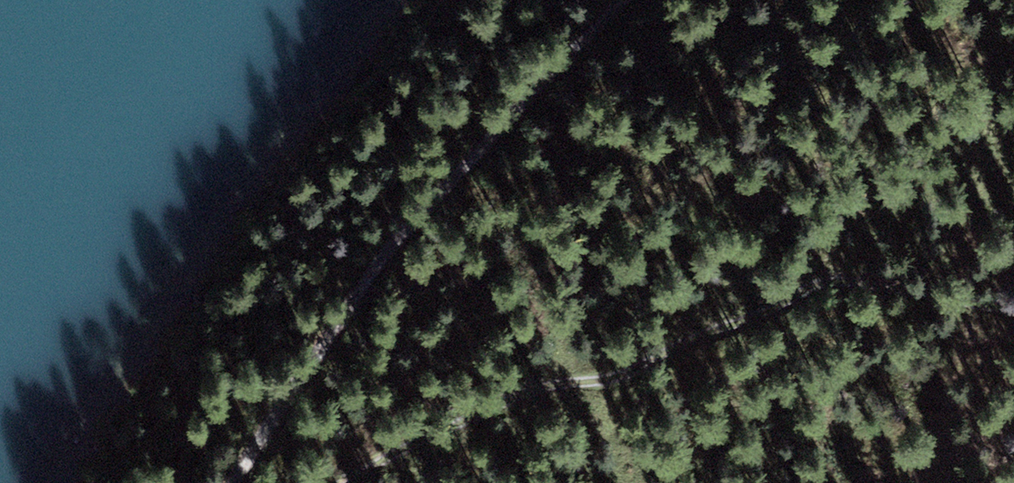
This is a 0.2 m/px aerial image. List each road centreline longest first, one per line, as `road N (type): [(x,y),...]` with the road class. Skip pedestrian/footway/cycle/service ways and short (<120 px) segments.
road 1 (track): [(341,482),(531,391),(621,375),(824,281),(1013,312)]
road 2 (track): [(232,482),(417,212),(625,0)]

